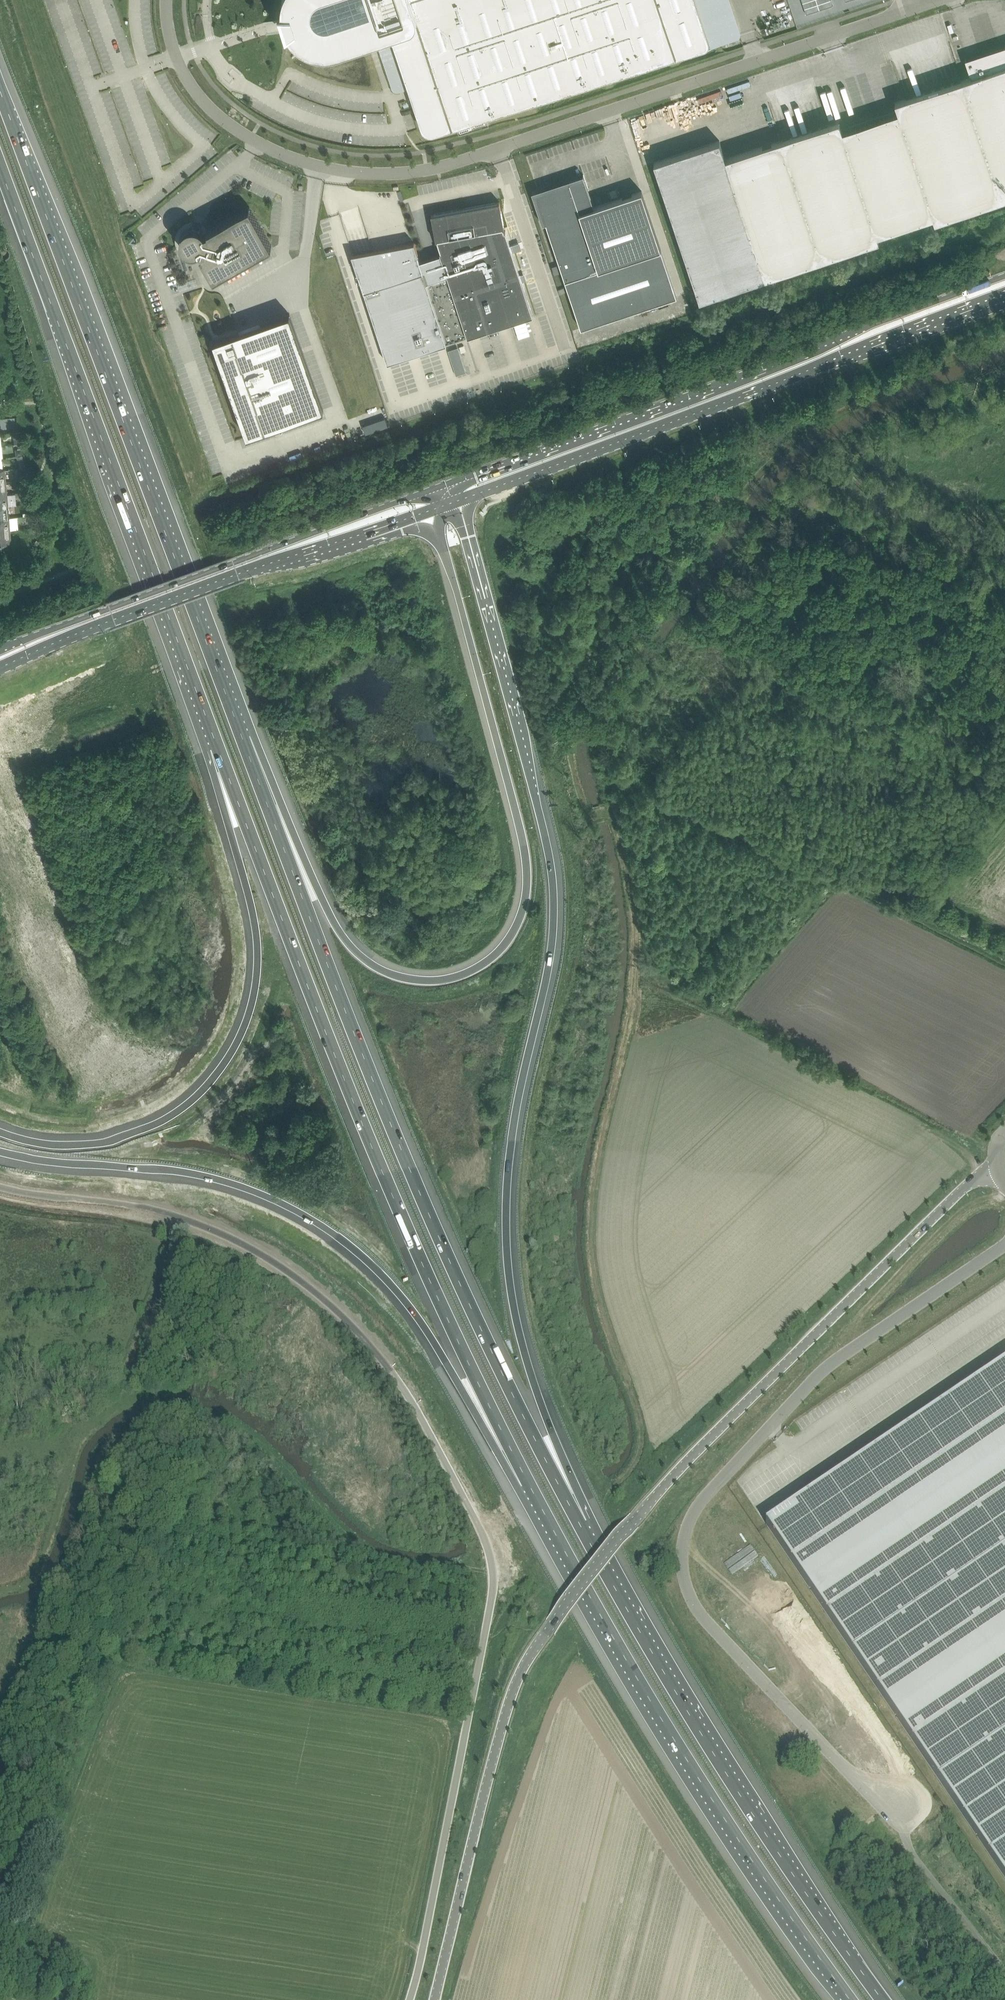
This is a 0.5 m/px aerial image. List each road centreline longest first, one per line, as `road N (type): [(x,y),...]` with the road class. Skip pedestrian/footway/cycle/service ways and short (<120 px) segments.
road 1 (unclassified): [(410,1999),(494,1593),(488,1545),(388,1365),(309,1289),(153,1207),(0,1184)]
road 2 (motorway): [(580,1525),(519,1332),(506,1232),(511,1141),(551,944),(552,878),(458,501)]
road 3 (unclassified): [(434,1999),(496,1751),(527,1660),(666,1483),(972,1180),(998,1165)]
road 4 (motorway): [(434,510),(526,858),(524,907),(507,941),(450,979),(376,968),(332,919),(242,736)]
road 5 (motorway): [(580,1525),(417,1188),(242,736)]
road 6 (unclassified): [(915,1798),(890,1796),(851,1772),(739,1662),(693,1604),(682,1572),(684,1532),(721,1476),(835,1361),(1004,1244)]
road 7 (motorway): [(218,748),(394,1199),(529,1484)]
road 8 (motorway): [(242,736),(0,87)]
road 9 (motorway): [(0,1148),(215,1180),(287,1205),(341,1238),(408,1304),(529,1484)]
road 10 (motorway): [(0,163),(218,748)]
road 11 (motorway): [(529,1484),(674,1739),(851,1999)]
road 12 (primary): [(1004,276),(438,487)]
road 13 (primary): [(458,501),(1004,297)]
road 14 (motorway): [(218,748),(258,937),(256,996),(229,1060),(181,1110),(140,1132),(73,1143),(0,1126)]
road 15 (motorway): [(885,1999),(693,1719),(580,1525)]
road 16 (primary): [(438,487),(0,648)]
road 17 (primary): [(0,667),(270,562),(434,510)]
road 18 (unclassified): [(915,8),(498,149)]
road 19 (unclassified): [(167,0),(186,79),(260,144),(338,170),(387,174),(498,149)]
road 20 (track): [(890,1796),(899,1830),(959,1875),(1004,1947)]
road 21 (track): [(373,45),(336,57),(298,50),(279,27),(276,0)]

